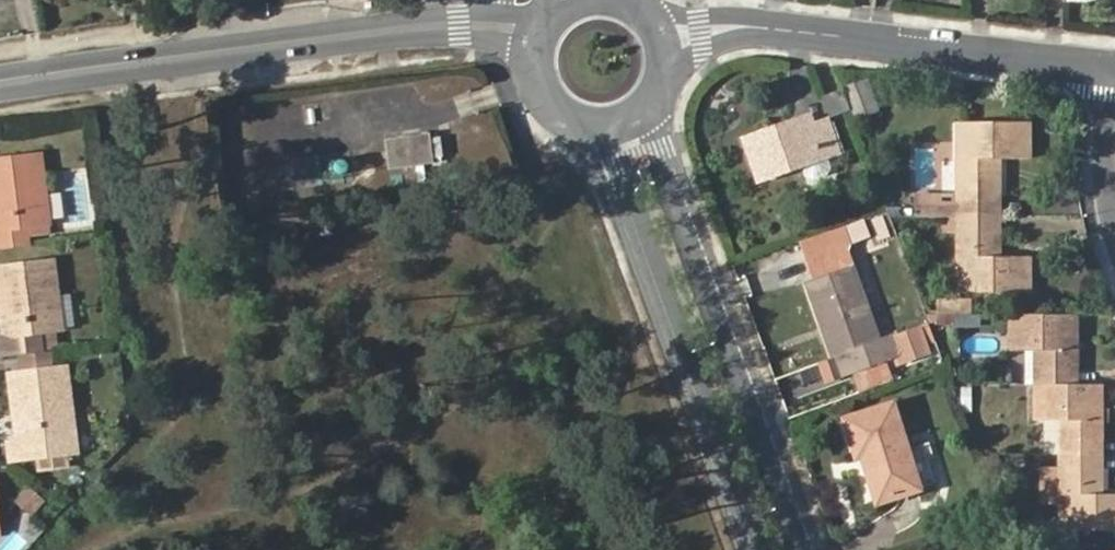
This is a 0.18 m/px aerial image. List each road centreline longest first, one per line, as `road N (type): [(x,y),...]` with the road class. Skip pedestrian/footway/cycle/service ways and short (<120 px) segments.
road 1 (residential): [(0,87),(460,25)]
road 2 (tertiary): [(805,549),(653,112)]
road 3 (residential): [(671,42),(747,27),(1112,70)]
road 4 (tertiary): [(599,135),(617,165),(758,549)]
road 5 (residential): [(1112,70),(1105,166),(1114,235)]
road 6 (tertiary): [(531,34),(529,81),(539,102),(555,120),(599,135)]

